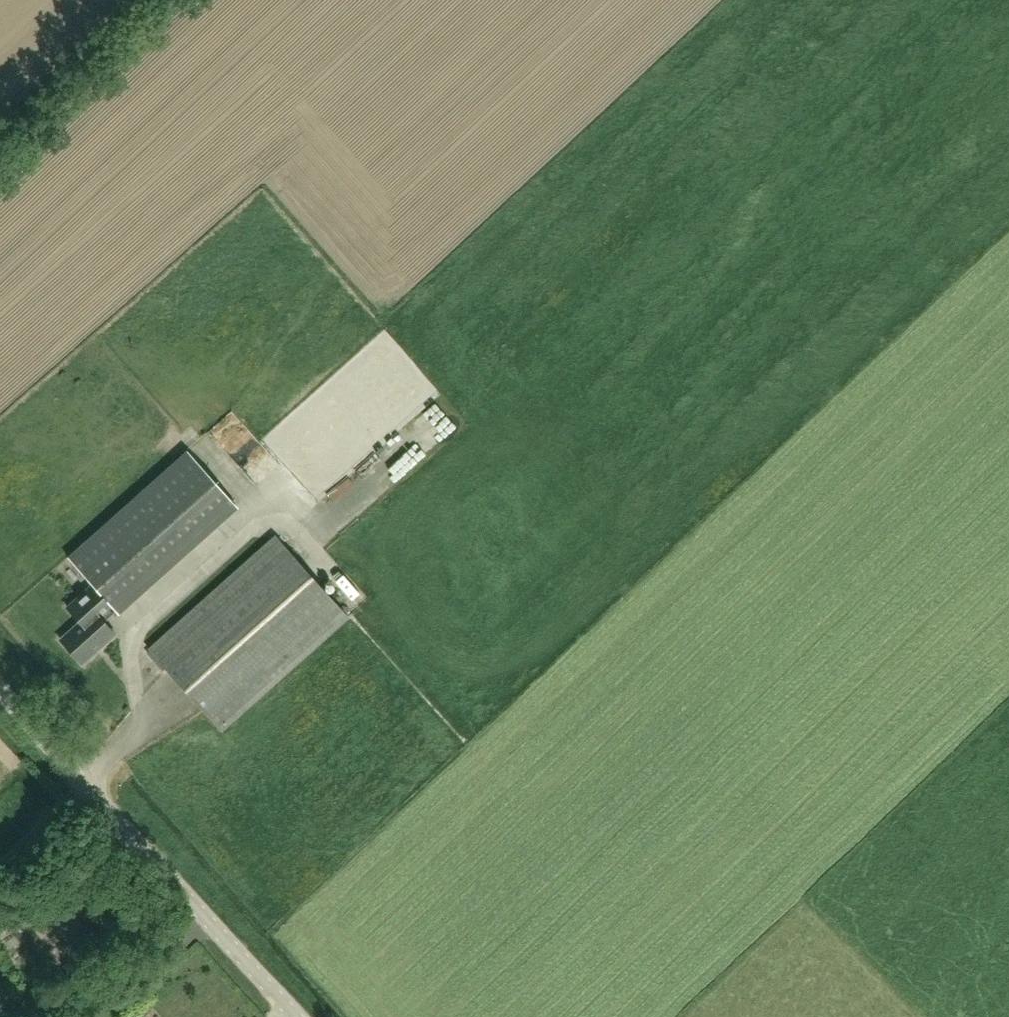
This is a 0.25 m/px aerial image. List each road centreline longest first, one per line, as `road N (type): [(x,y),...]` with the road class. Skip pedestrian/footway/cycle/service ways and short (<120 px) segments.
road 1 (unclassified): [(300,1016),(0,692)]

